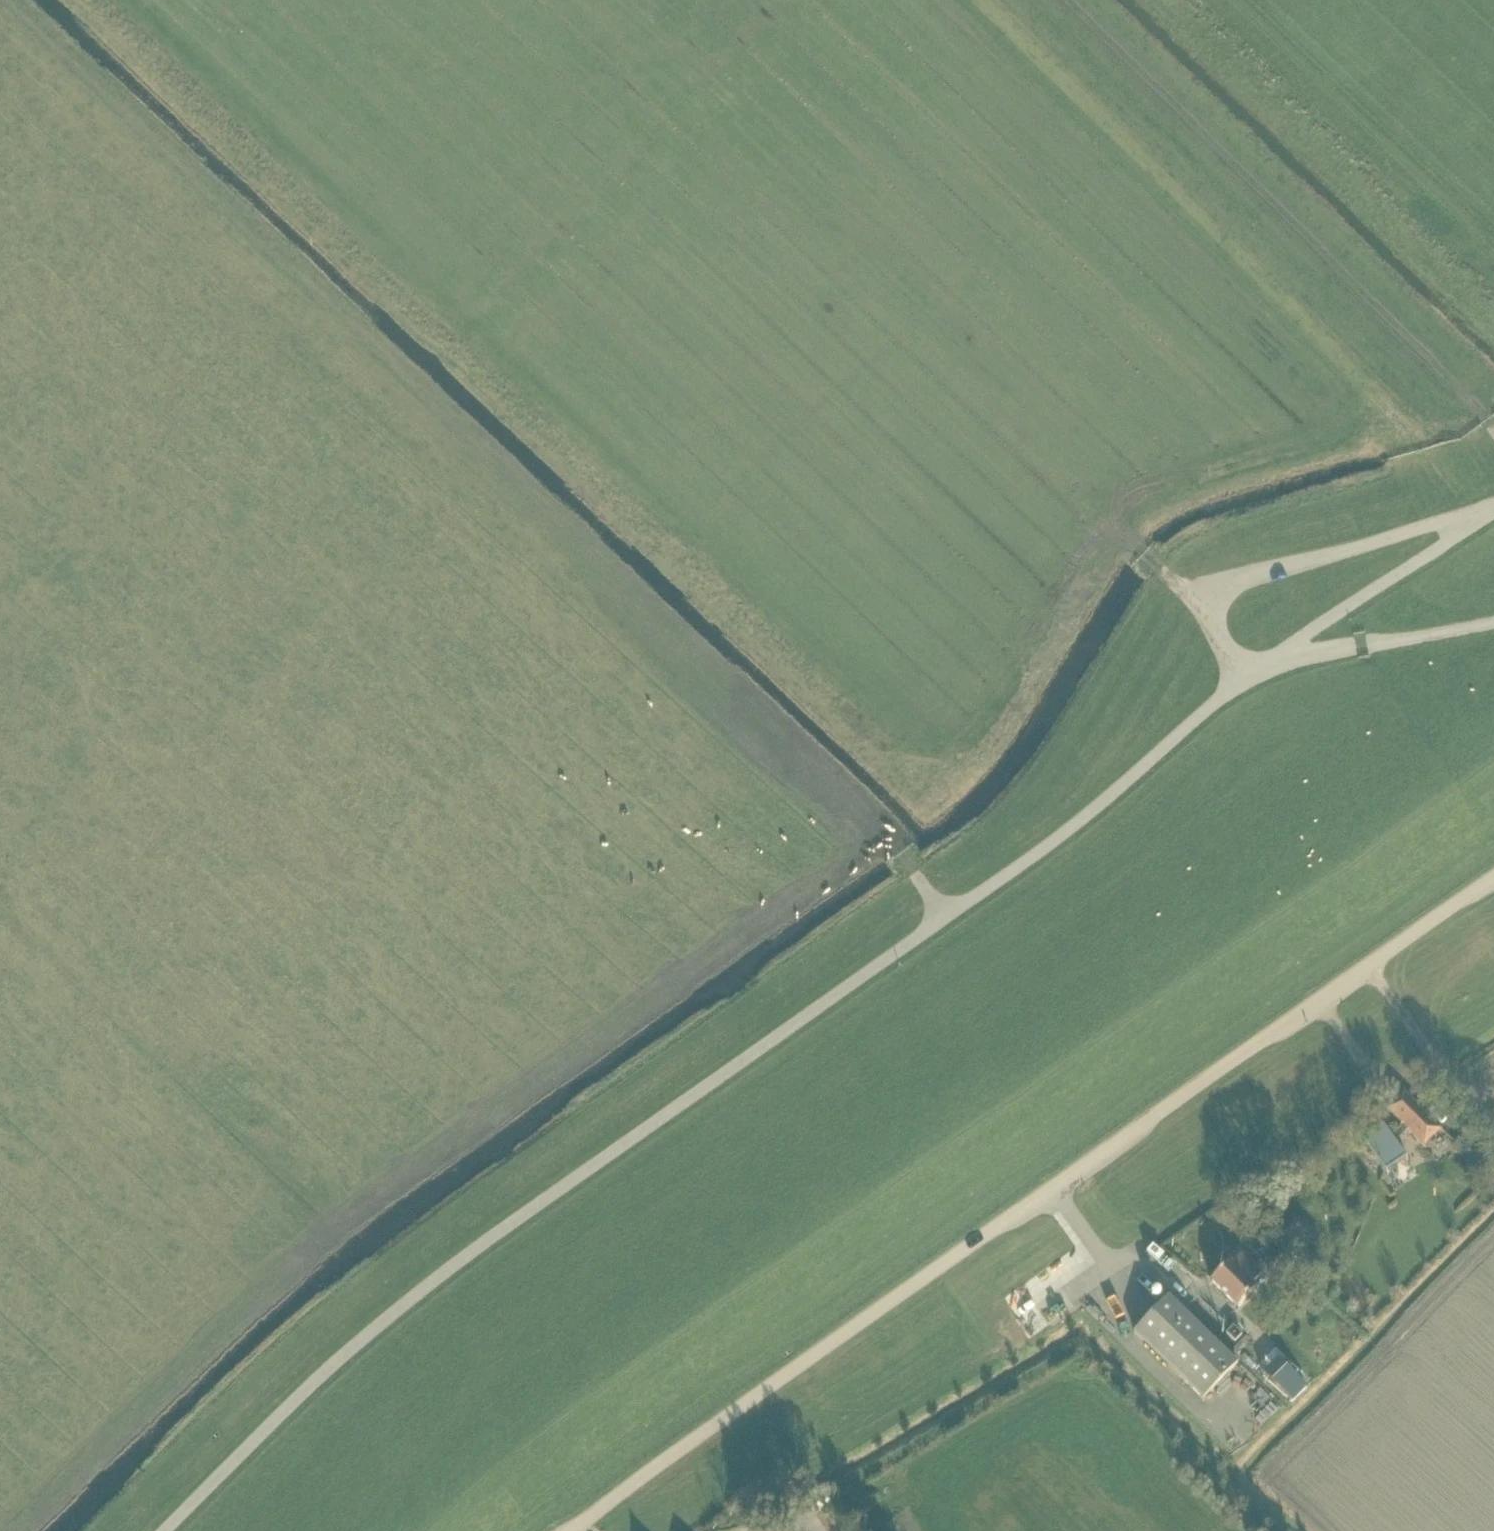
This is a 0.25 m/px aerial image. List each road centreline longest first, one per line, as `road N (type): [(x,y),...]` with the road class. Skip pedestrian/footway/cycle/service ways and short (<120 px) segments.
road 1 (unclassified): [(578,1530),(655,1469),(1493,880)]

